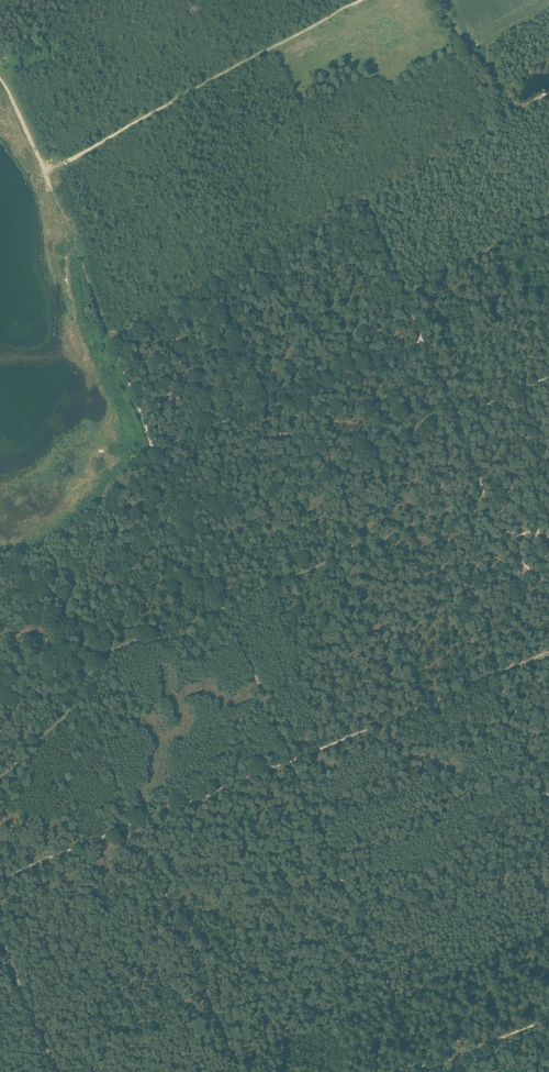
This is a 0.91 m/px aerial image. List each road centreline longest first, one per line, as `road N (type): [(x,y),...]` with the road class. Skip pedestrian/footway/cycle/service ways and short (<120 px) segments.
road 1 (track): [(51,195),(46,170),(358,0)]
road 2 (track): [(290,761),(0,879)]
road 3 (track): [(496,676),(292,760)]
road 4 (track): [(138,121),(202,246),(204,287)]
road 5 (track): [(204,287),(353,202)]

